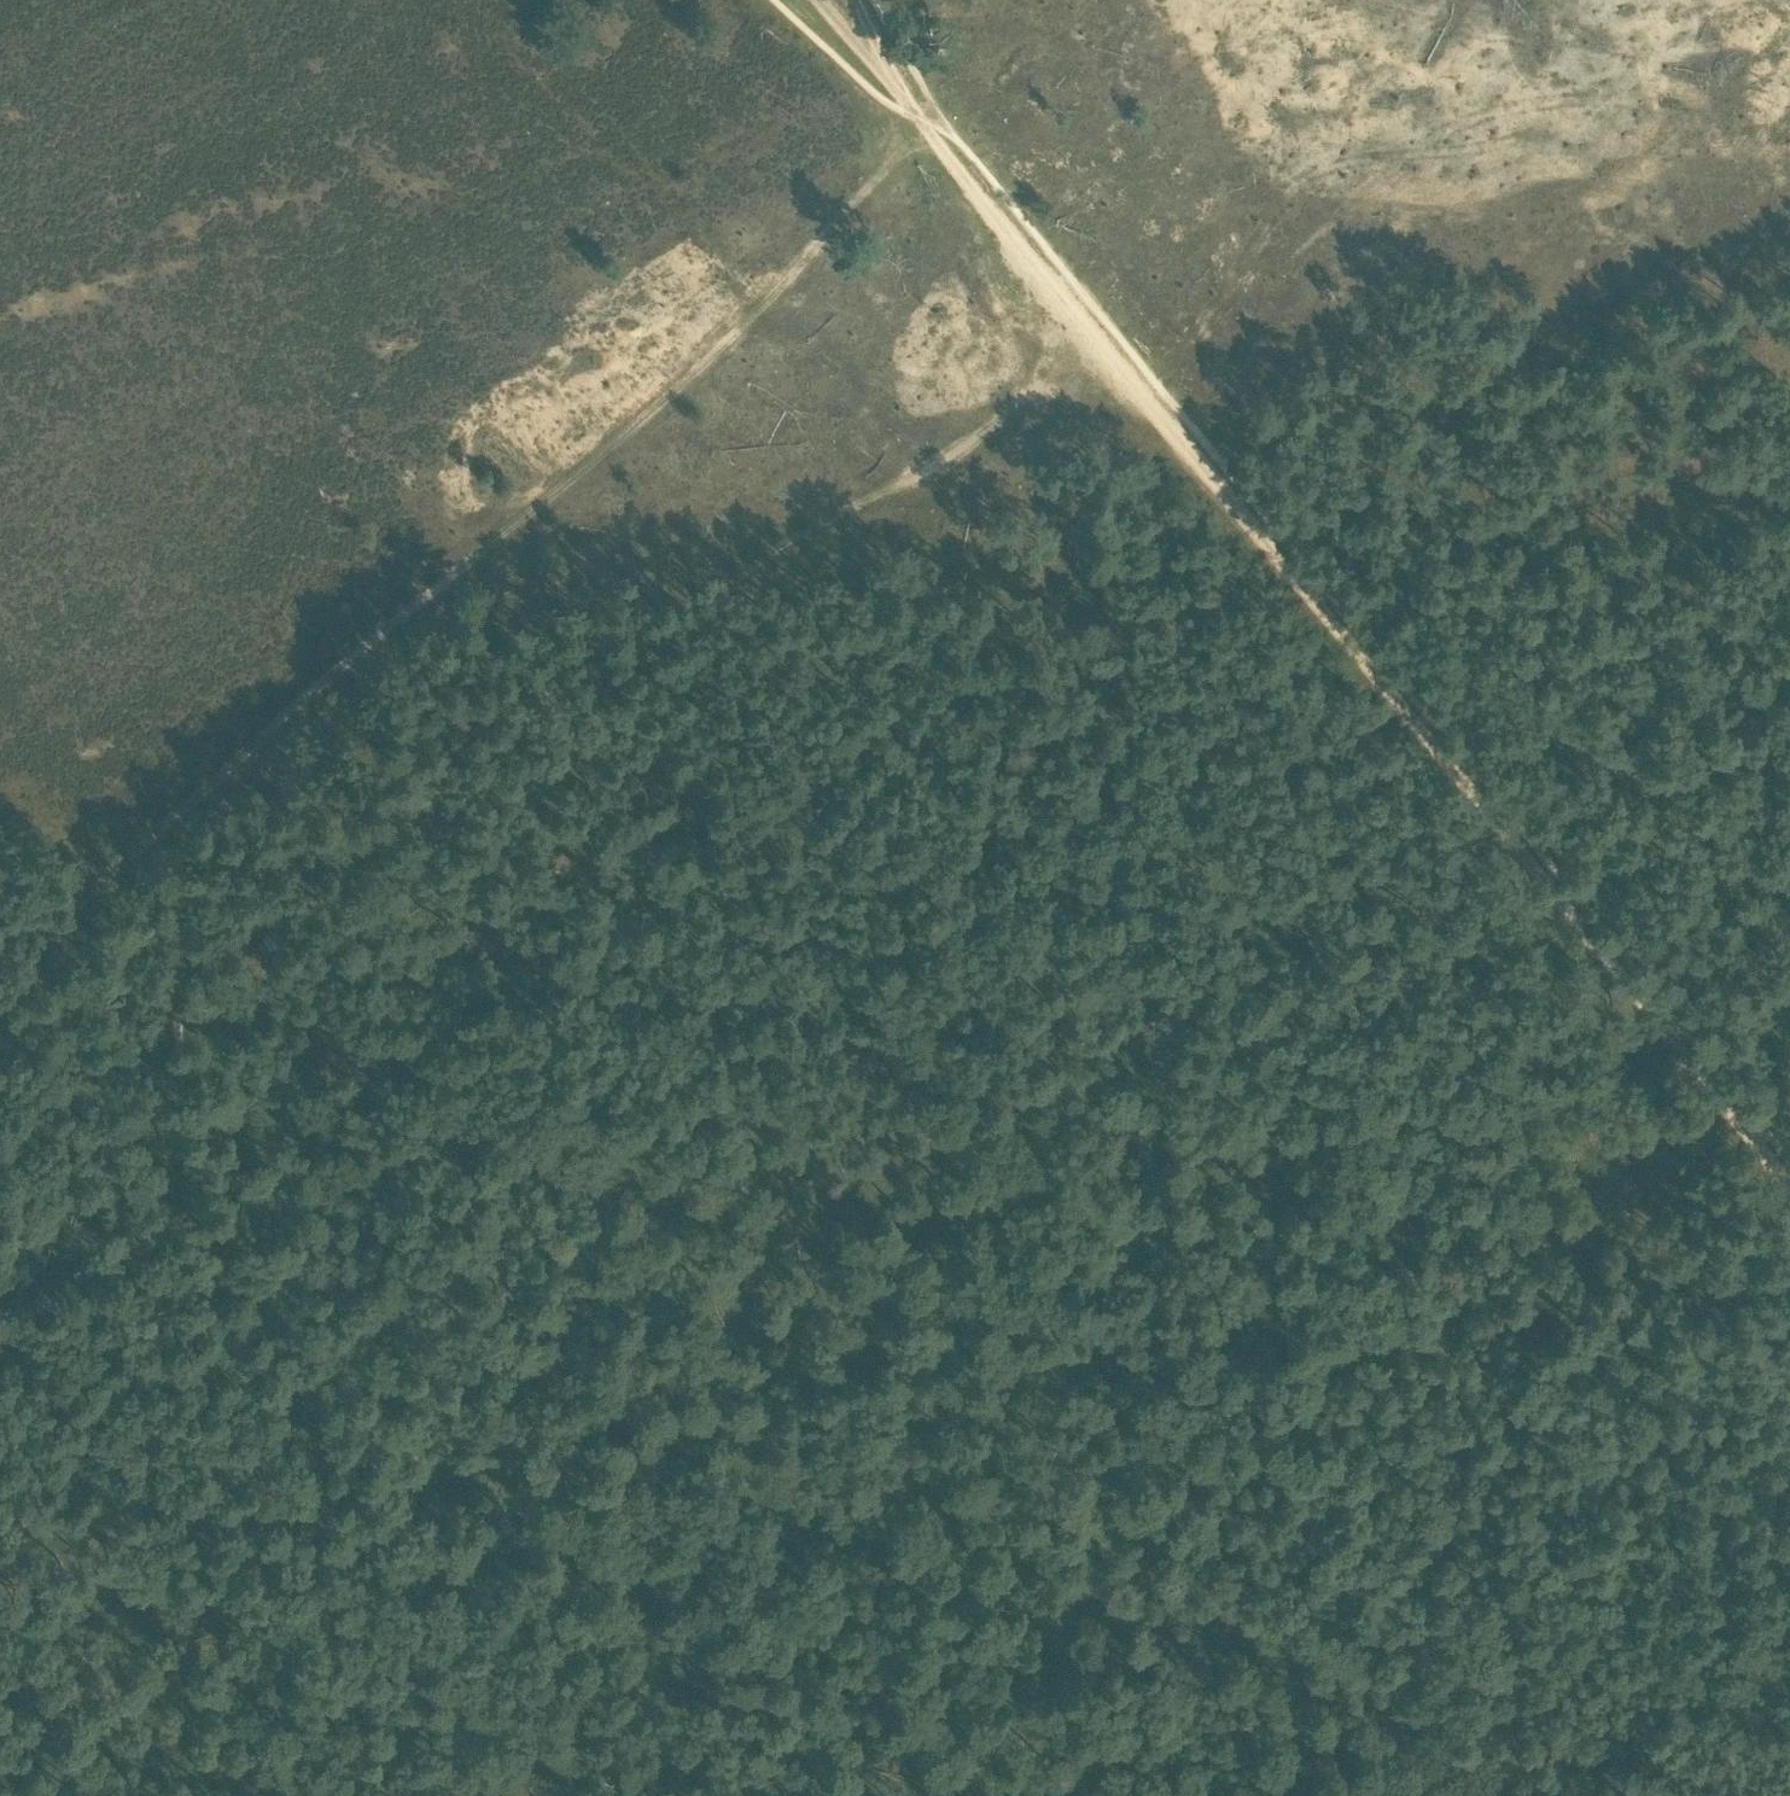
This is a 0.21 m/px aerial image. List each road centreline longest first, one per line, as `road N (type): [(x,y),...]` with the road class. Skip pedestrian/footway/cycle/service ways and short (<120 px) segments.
road 1 (track): [(933,125),(928,140),(884,170),(714,350),(116,869),(0,994)]
road 2 (track): [(1100,343),(1725,1101),(1789,1190)]
road 3 (track): [(933,125),(1100,343)]
road 4 (track): [(827,0),(933,125)]
road 5 (track): [(857,0),(933,125)]

